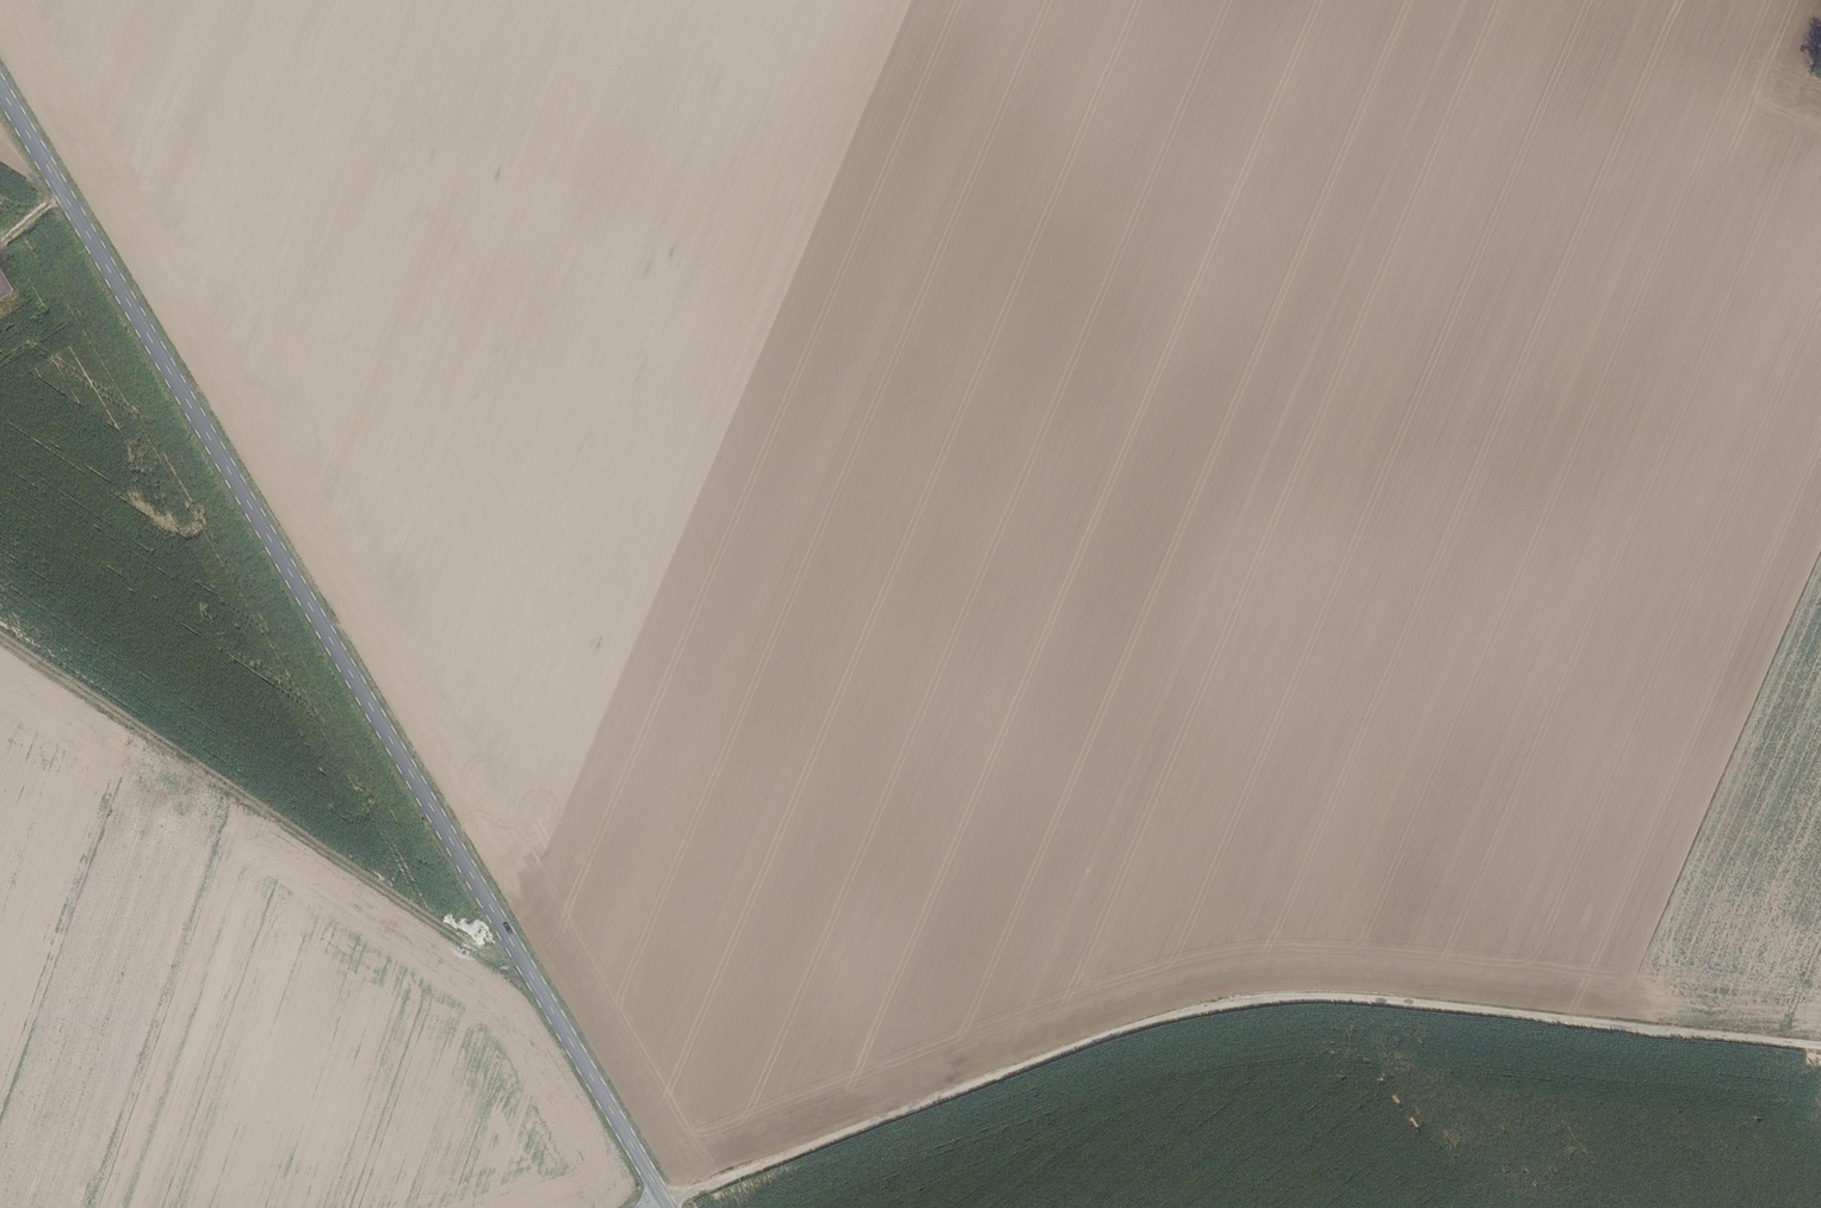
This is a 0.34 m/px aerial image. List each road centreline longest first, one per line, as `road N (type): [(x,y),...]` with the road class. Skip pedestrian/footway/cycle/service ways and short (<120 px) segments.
road 1 (secondary): [(0,87),(665,1200)]
road 2 (track): [(665,1200),(1131,1029),(1243,1003),(1356,999),(1820,1045)]
road 3 (track): [(0,638),(456,941),(509,972),(529,972)]

